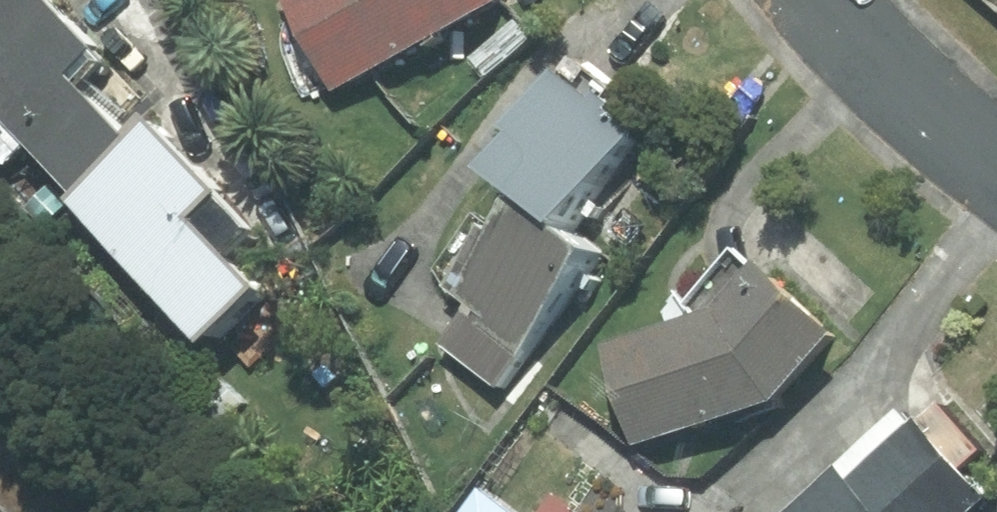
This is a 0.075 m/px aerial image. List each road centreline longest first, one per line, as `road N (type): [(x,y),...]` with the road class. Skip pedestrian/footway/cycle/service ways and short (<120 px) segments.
road 1 (residential): [(996,172),(914,109),(826,0)]

